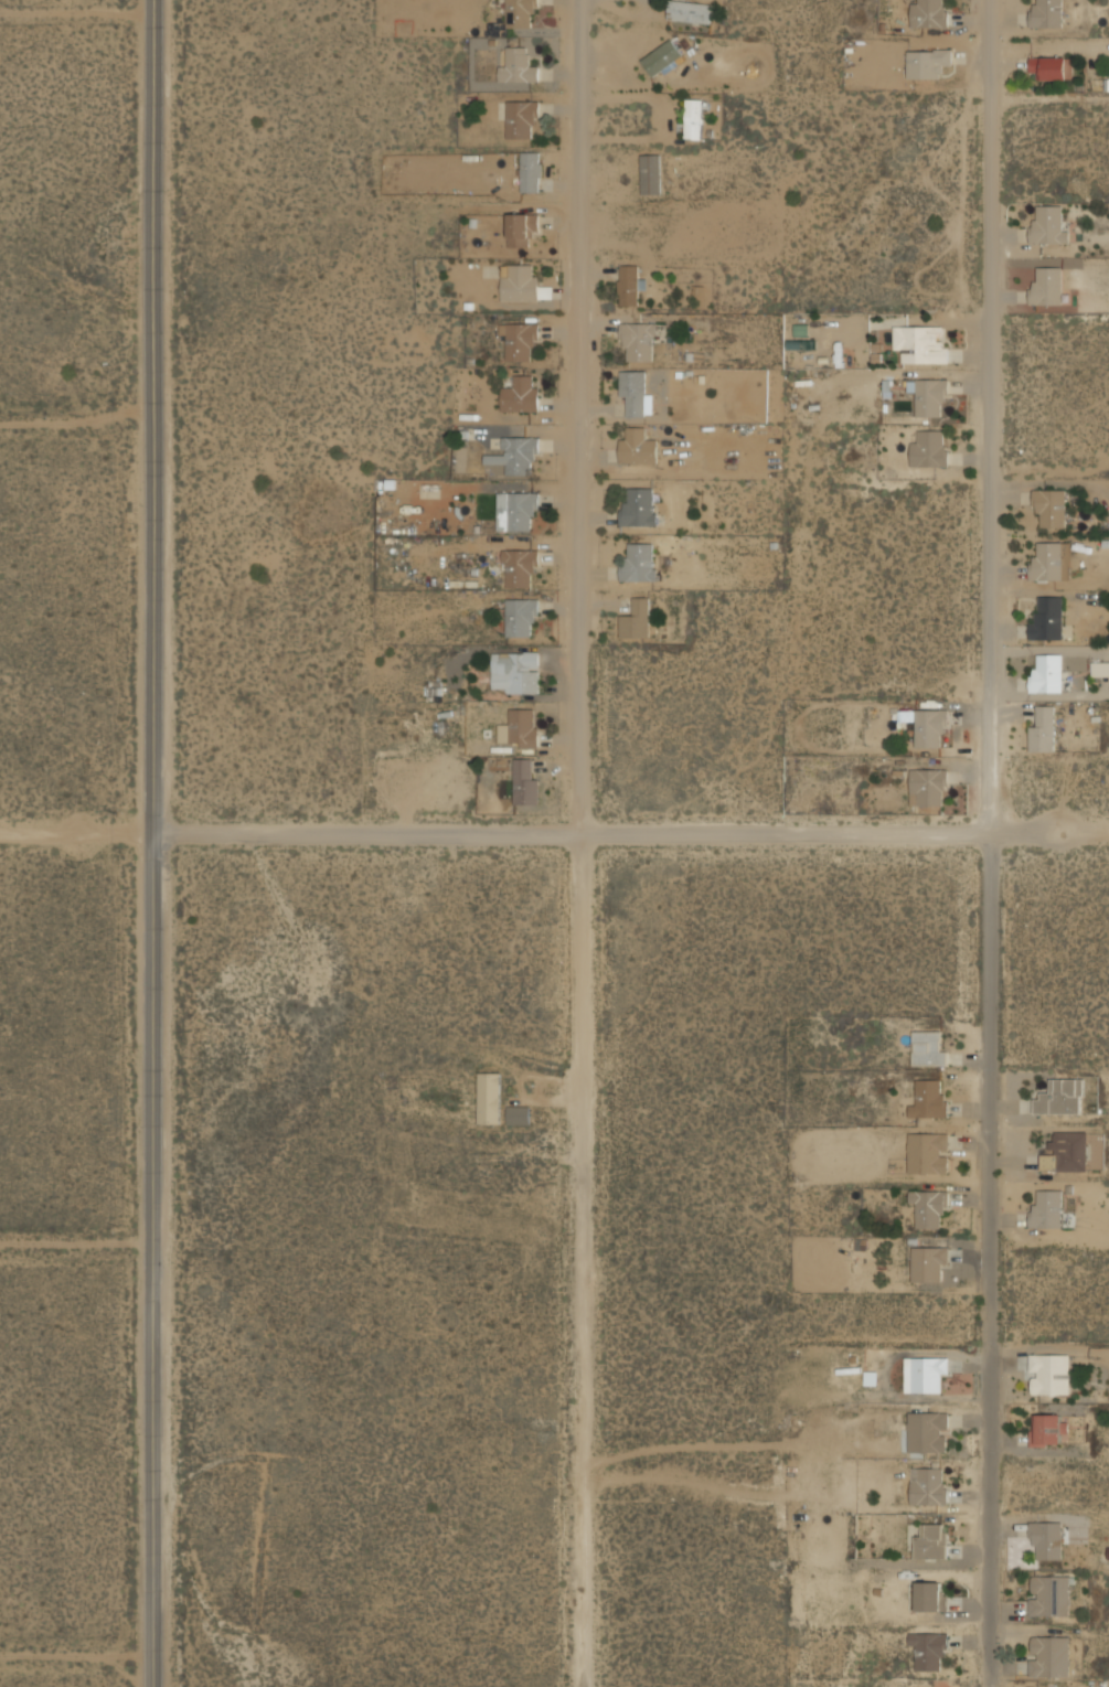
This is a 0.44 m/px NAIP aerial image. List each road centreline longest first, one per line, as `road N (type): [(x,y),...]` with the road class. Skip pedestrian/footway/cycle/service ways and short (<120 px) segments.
road 1 (residential): [(153,832),(1108,831)]
road 2 (tertiary): [(153,832),(154,1686)]
road 3 (residential): [(990,832),(990,1686)]
road 4 (residential): [(582,832),(582,1686)]
road 5 (residential): [(583,0),(582,832)]
road 6 (residential): [(991,0),(990,832)]
road 7 (tertiary): [(153,832),(153,0)]
road 8 (residential): [(0,1655),(154,1655)]
road 9 (residential): [(0,1242),(153,1241)]
road 10 (tertiary): [(153,832),(0,832)]
road 11 (residential): [(0,420),(153,420)]
road 12 (residential): [(0,13),(153,13)]

